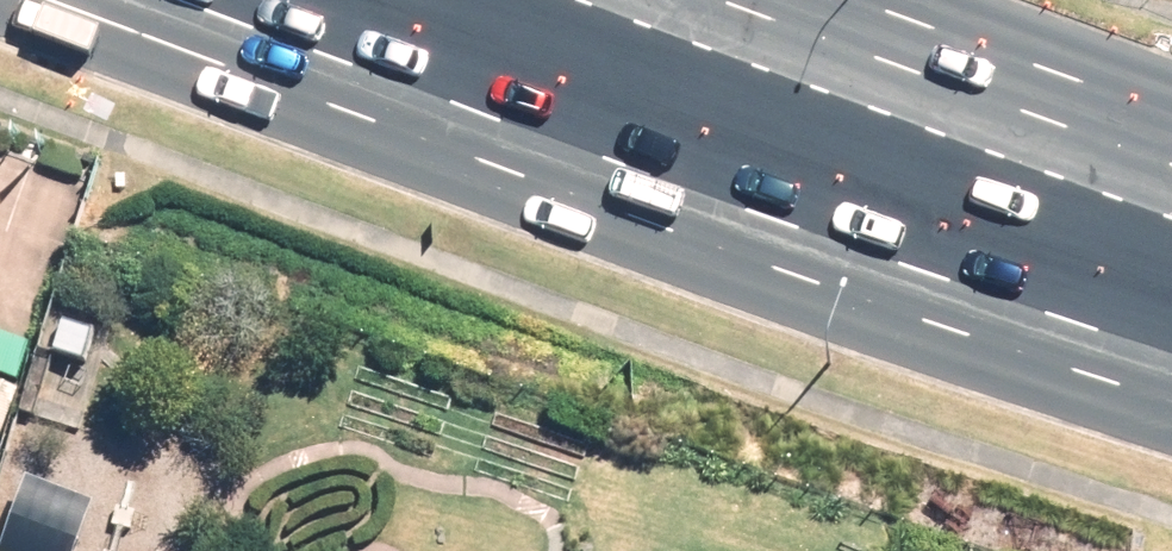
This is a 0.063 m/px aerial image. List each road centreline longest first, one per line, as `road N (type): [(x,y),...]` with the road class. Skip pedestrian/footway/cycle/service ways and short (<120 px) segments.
road 1 (primary): [(1171,376),(944,306),(83,0)]
road 2 (primary): [(466,0),(772,114),(1171,173)]
road 3 (primary): [(814,0),(1171,135)]

